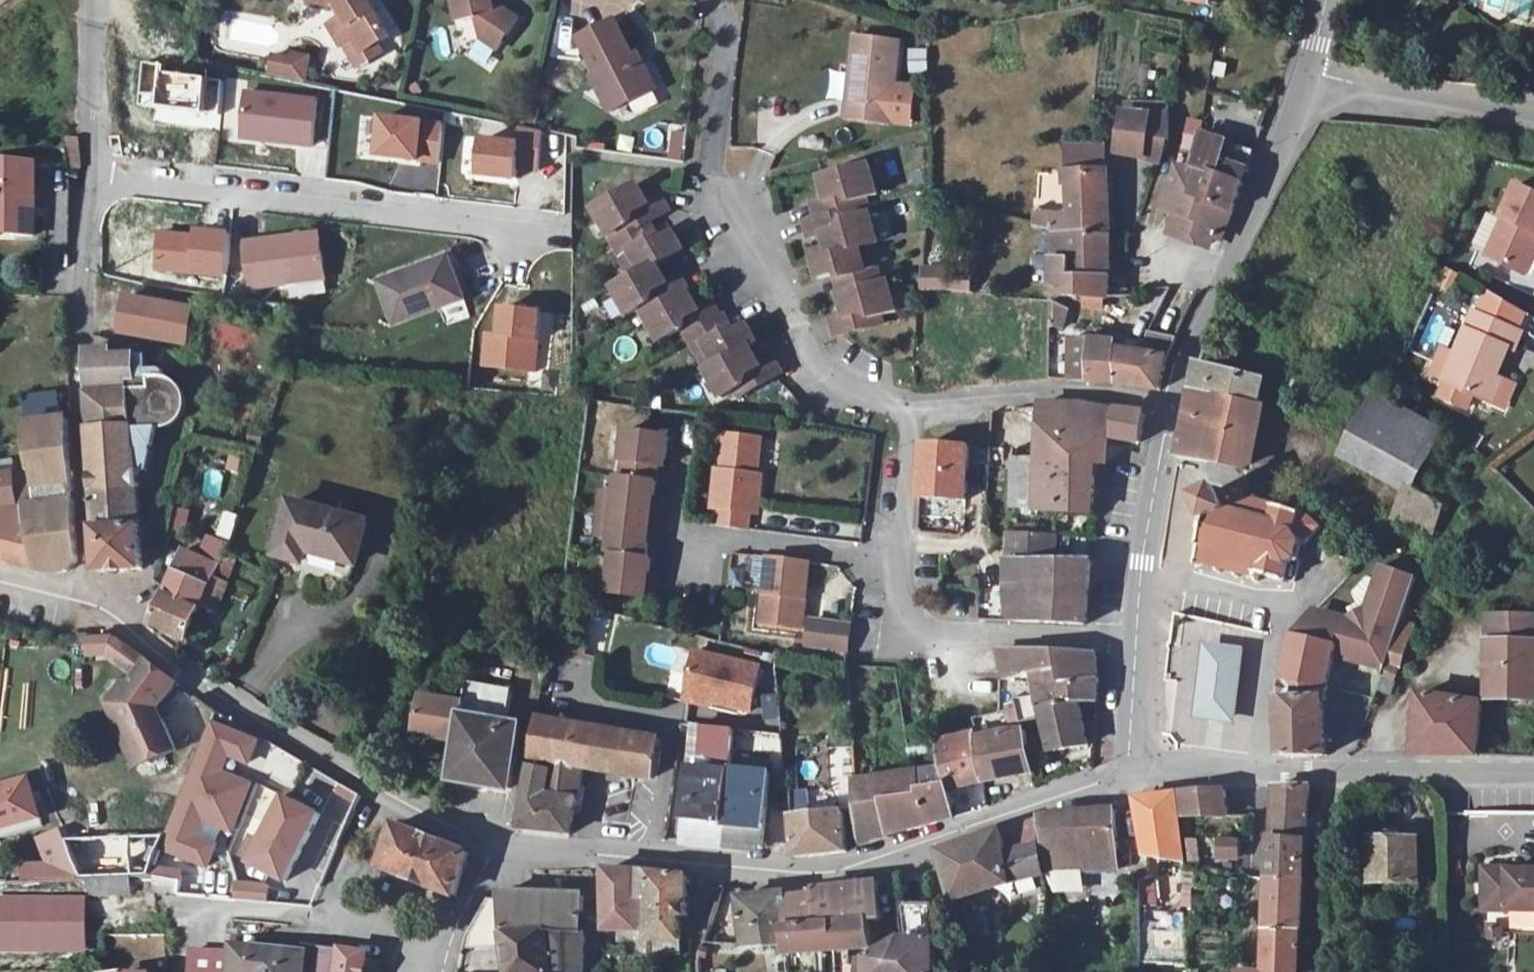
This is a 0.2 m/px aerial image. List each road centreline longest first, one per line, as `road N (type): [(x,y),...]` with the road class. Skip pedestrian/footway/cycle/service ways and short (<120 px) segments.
road 1 (residential): [(501,844),(809,871),(860,866),(1127,774)]
road 2 (residential): [(908,404),(860,390),(822,358),(768,288),(721,199),(715,165),(723,39),(712,0)]
road 3 (residential): [(102,607),(223,702),(412,810),(501,844)]
road 4 (residential): [(1131,638),(902,629),(895,587),(908,404)]
road 5 (residential): [(94,178),(537,237)]
road 6 (residential): [(102,607),(79,326),(94,178)]
road 7 (residential): [(1171,413),(1190,343),(1305,79)]
road 8 (residential): [(1265,772),(1533,774)]
road 9 (residential): [(1171,413),(1062,400),(908,404)]
road 10 (residential): [(1533,119),(1305,79)]
road 11 (residential): [(94,178),(98,0)]
road 12 (residential): [(1140,578),(1171,413)]
road 13 (residential): [(1265,772),(1290,609)]
road 14 (residential): [(1140,578),(1290,609)]
road 15 (residential): [(445,971),(501,844)]
road 16 (residential): [(1127,774),(1265,772)]
road 17 (residential): [(1127,774),(1131,638)]

